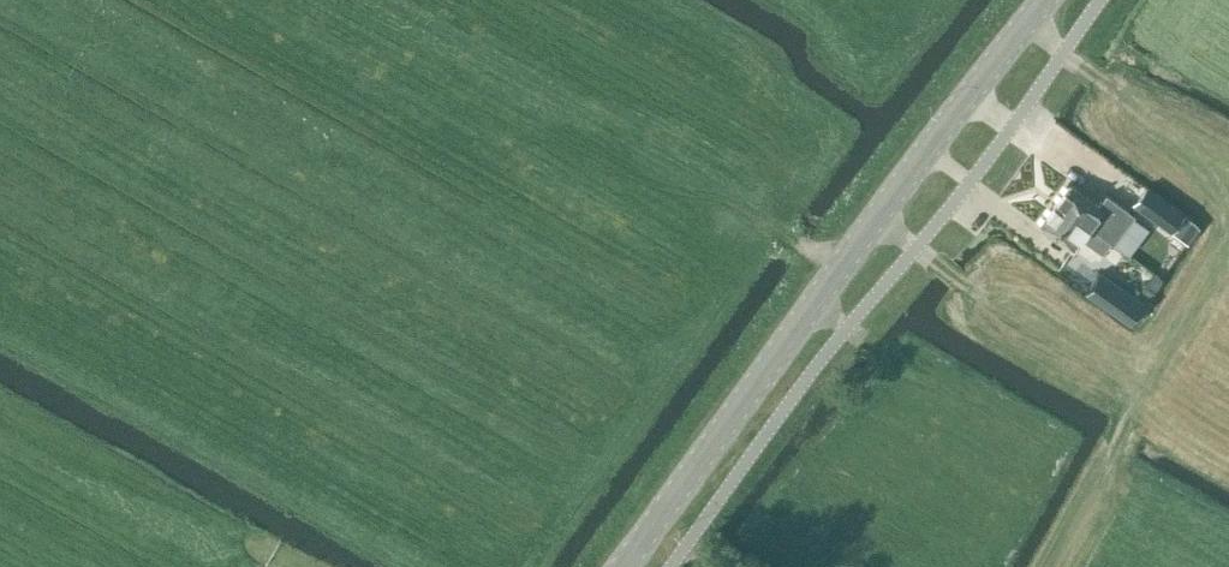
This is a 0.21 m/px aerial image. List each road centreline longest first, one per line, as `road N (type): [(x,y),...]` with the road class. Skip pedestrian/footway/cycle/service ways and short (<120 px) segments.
road 1 (secondary): [(623,566),(925,150),(1048,0)]

